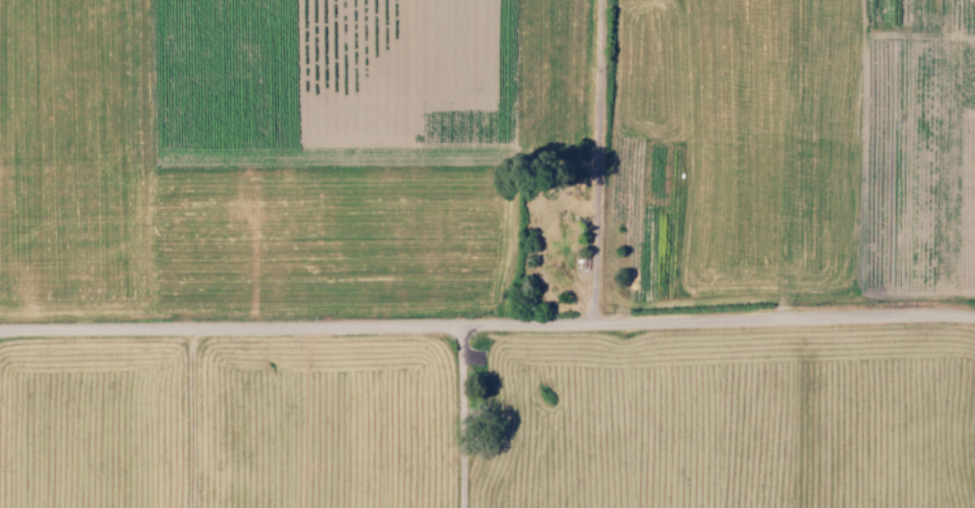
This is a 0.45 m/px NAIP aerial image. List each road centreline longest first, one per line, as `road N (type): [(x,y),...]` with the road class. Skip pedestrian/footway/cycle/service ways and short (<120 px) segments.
road 1 (residential): [(974,324),(0,335)]
road 2 (residential): [(596,323),(600,0)]
road 3 (residential): [(456,507),(457,332)]

